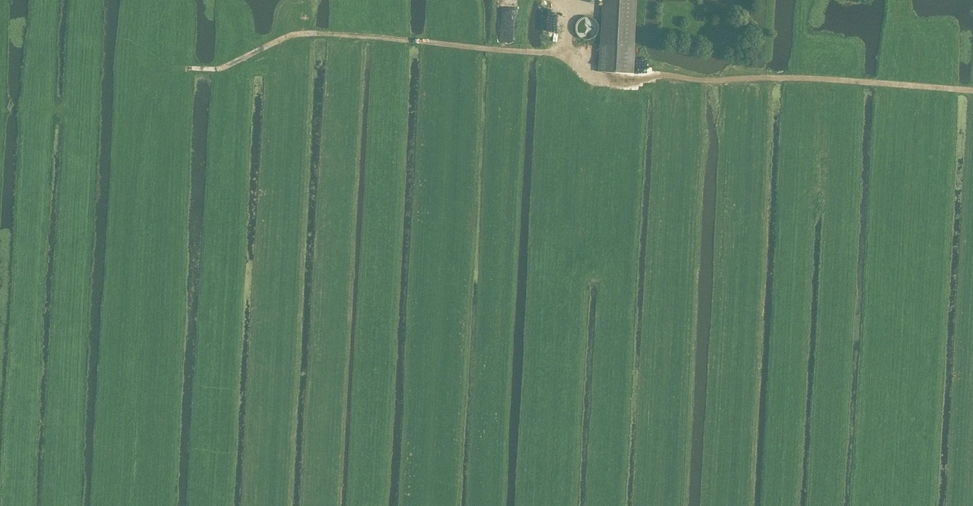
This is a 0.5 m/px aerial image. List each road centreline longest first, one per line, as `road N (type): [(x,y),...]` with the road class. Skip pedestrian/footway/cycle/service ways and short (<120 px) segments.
road 1 (track): [(972,90),(656,74),(629,87),(595,81),(559,52),(291,35),(220,68),(175,76),(156,163)]

